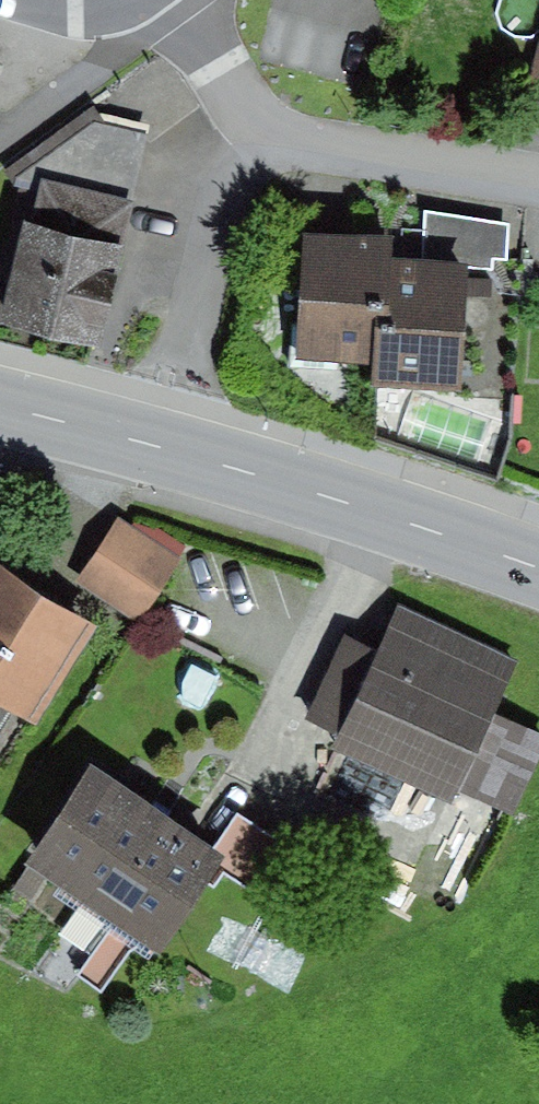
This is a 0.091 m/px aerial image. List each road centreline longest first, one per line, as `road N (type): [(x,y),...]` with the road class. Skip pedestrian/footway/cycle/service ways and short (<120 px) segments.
road 1 (primary): [(0,409),(329,501),(538,570)]
road 2 (residential): [(538,181),(282,142),(168,0)]

